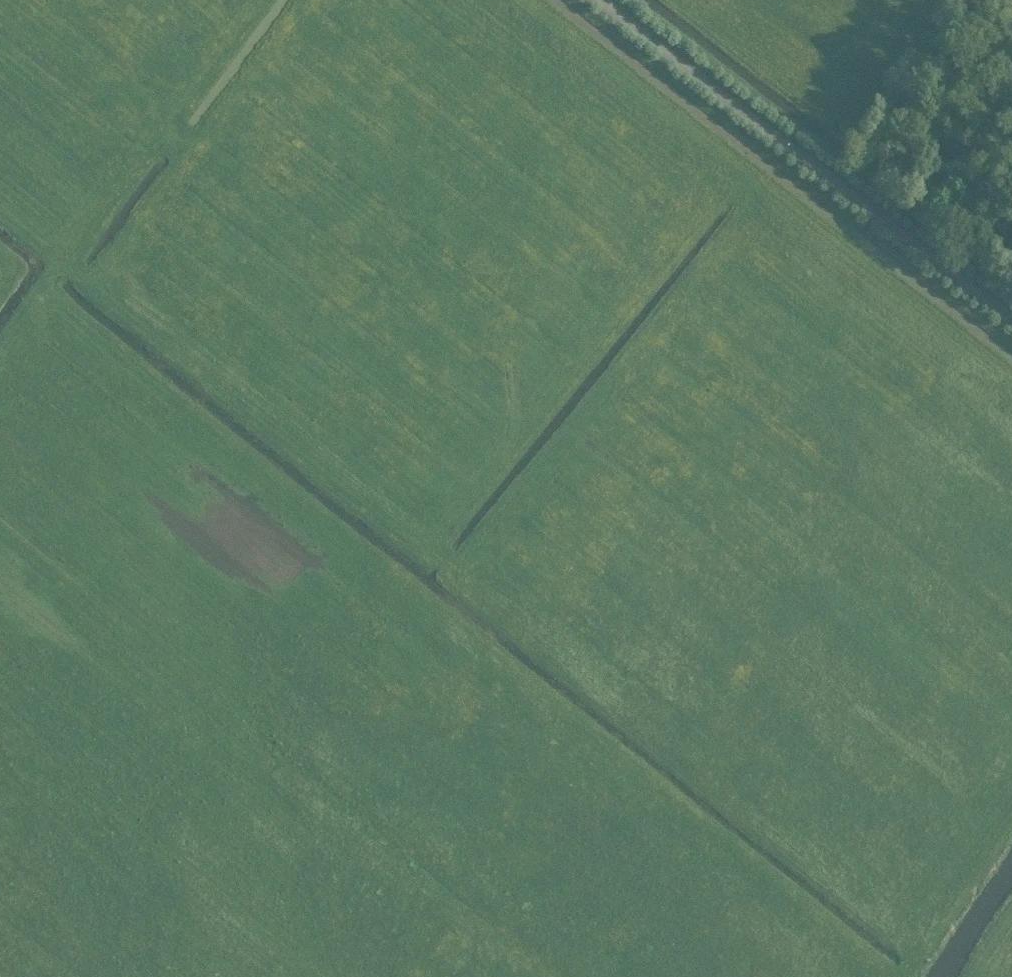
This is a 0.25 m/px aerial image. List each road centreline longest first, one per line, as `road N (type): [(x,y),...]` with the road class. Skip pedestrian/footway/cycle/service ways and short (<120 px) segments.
road 1 (unclassified): [(1011,318),(603,0)]

